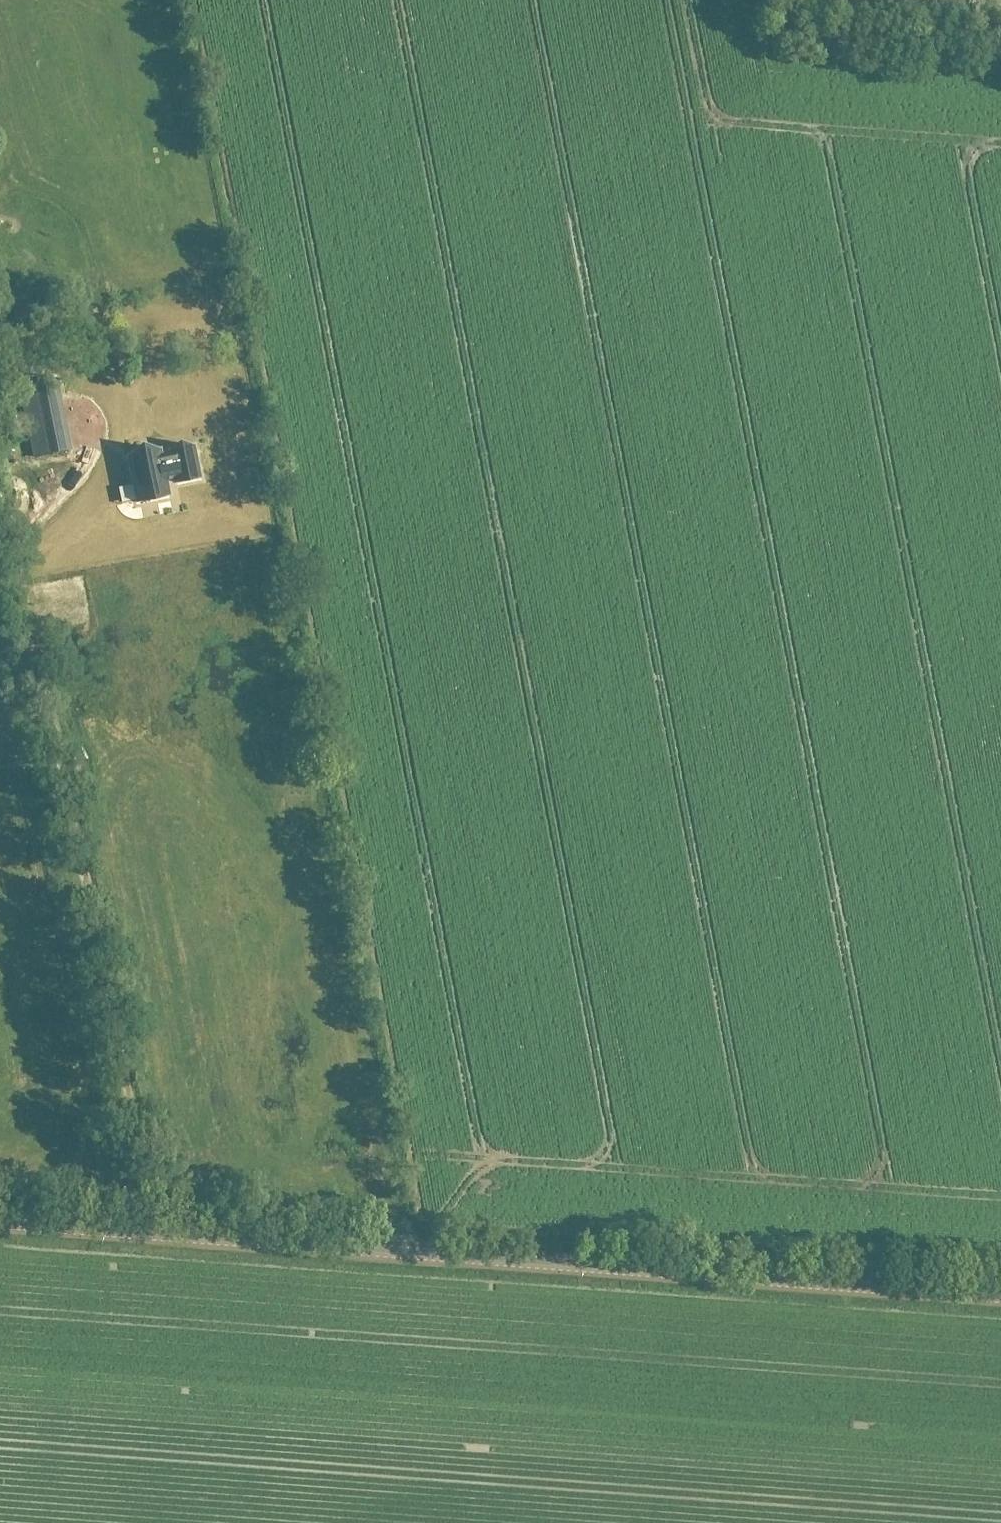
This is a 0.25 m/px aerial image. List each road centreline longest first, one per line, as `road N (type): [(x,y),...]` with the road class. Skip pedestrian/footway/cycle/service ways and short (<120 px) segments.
road 1 (unclassified): [(1000,1299),(0,1226)]

